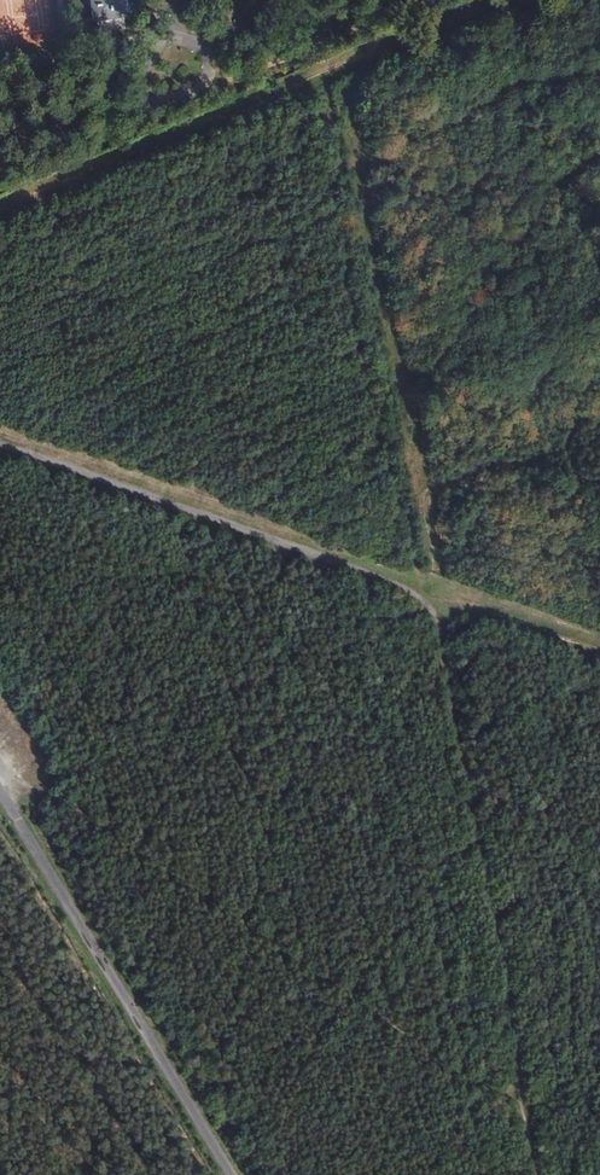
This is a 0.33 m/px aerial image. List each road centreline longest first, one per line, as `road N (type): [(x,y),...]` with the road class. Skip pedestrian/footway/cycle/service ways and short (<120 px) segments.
road 1 (track): [(0,215),(510,0)]
road 2 (track): [(0,441),(424,584)]
road 3 (unclassified): [(0,795),(234,1174)]
road 4 (track): [(424,584),(599,645)]

